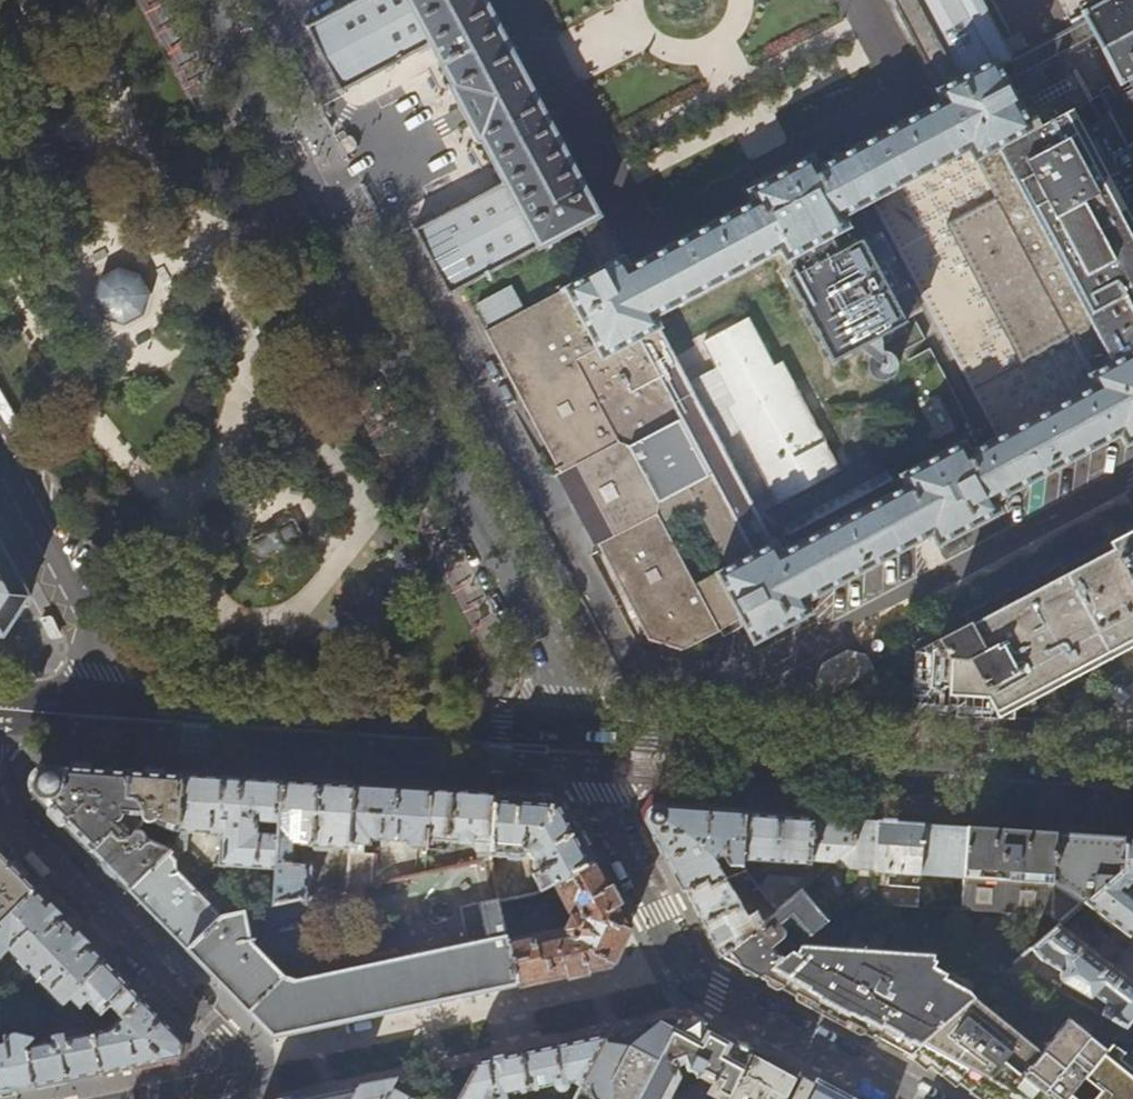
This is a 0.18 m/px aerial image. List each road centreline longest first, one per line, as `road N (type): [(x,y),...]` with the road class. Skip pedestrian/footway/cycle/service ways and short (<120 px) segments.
road 1 (residential): [(193,0),(576,737)]
road 2 (primary): [(576,737),(0,695)]
road 3 (primary): [(1132,773),(576,737)]
road 4 (residential): [(576,737),(680,971),(907,1098)]
road 5 (residential): [(0,801),(226,1044),(226,1072),(118,1098)]

